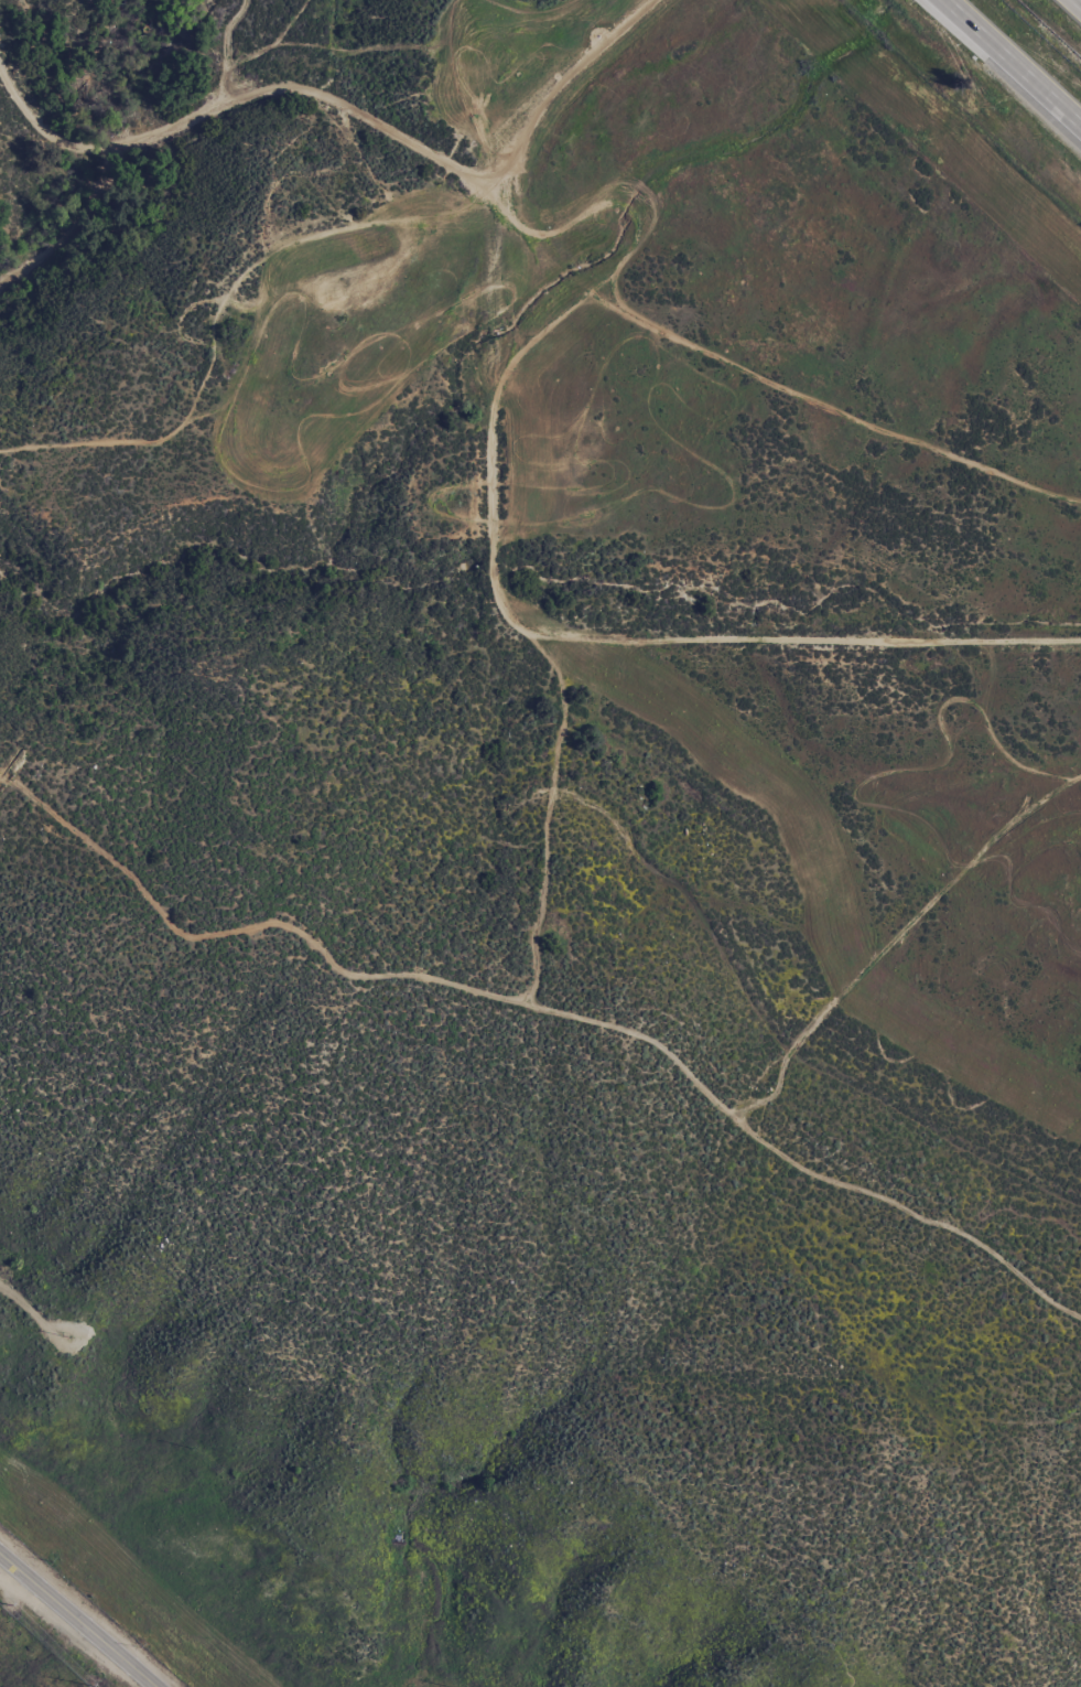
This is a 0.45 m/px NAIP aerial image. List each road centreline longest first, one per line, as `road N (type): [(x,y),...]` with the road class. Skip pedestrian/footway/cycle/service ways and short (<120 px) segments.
road 1 (residential): [(0,66),(26,114),(64,142),(93,151),(133,146),(268,90),(302,87),(472,187),(488,225),(495,286),(491,582),(502,612),(526,631),(560,641),(1080,641)]
road 2 (secondary): [(162,1686),(0,1549)]
road 3 (motorway): [(942,0),(1080,127)]

